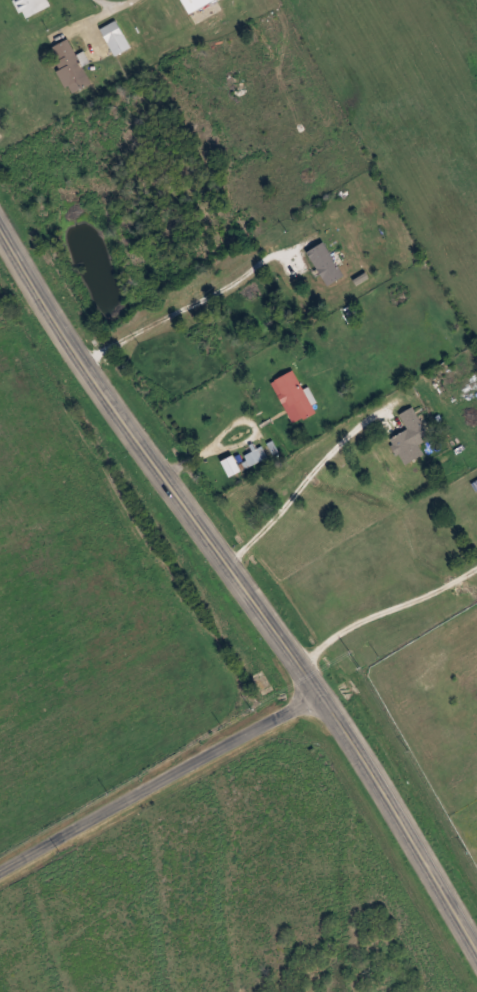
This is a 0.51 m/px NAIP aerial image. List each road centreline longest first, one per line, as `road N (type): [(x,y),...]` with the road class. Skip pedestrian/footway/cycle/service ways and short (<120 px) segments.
road 1 (tertiary): [(476,945),(327,691),(57,325),(0,227)]
road 2 (residential): [(0,875),(327,691)]

